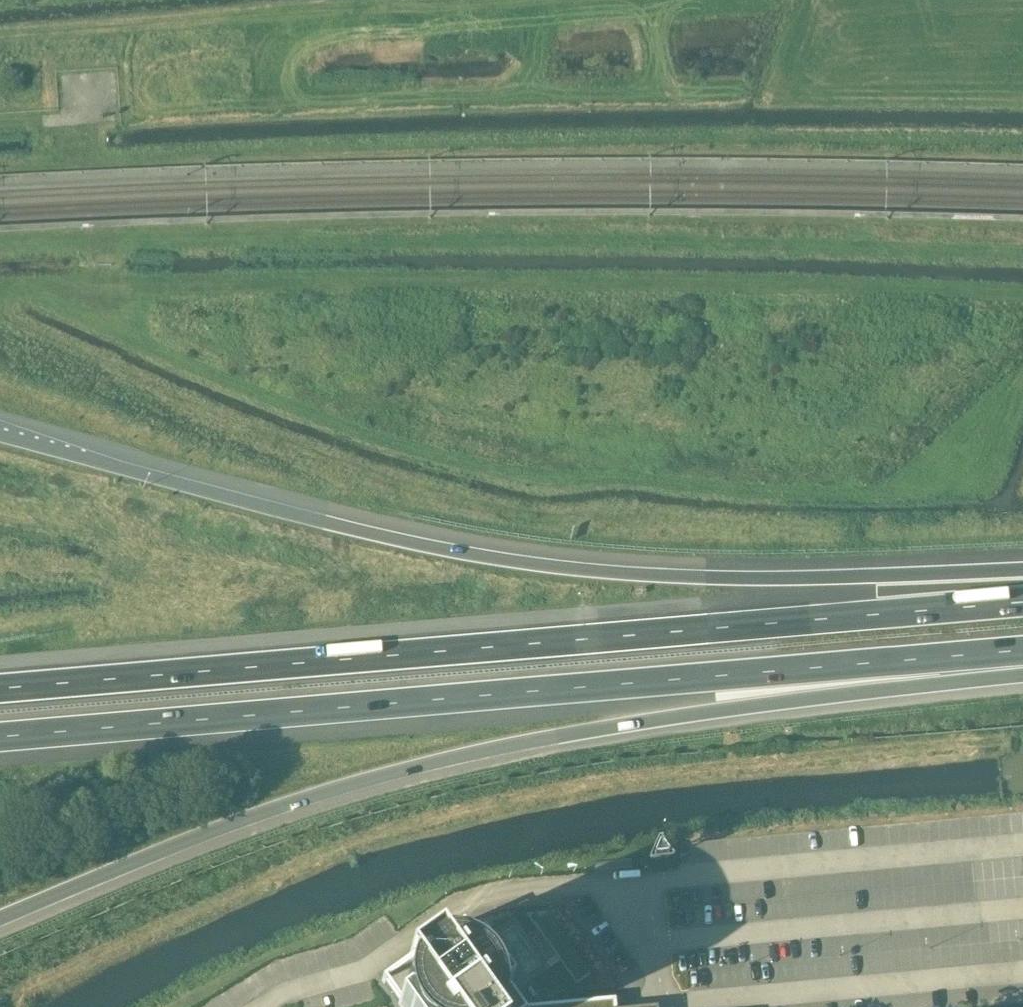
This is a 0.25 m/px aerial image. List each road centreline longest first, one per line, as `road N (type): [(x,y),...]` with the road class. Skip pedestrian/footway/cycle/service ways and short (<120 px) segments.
road 1 (motorway): [(0,918),(212,832),(393,773),(606,727),(1022,661)]
road 2 (motorway): [(1022,578),(733,579),(529,570),(339,530),(0,435)]
road 3 (motorway): [(0,737),(1022,650)]
road 4 (motorway): [(1022,602),(0,689)]

